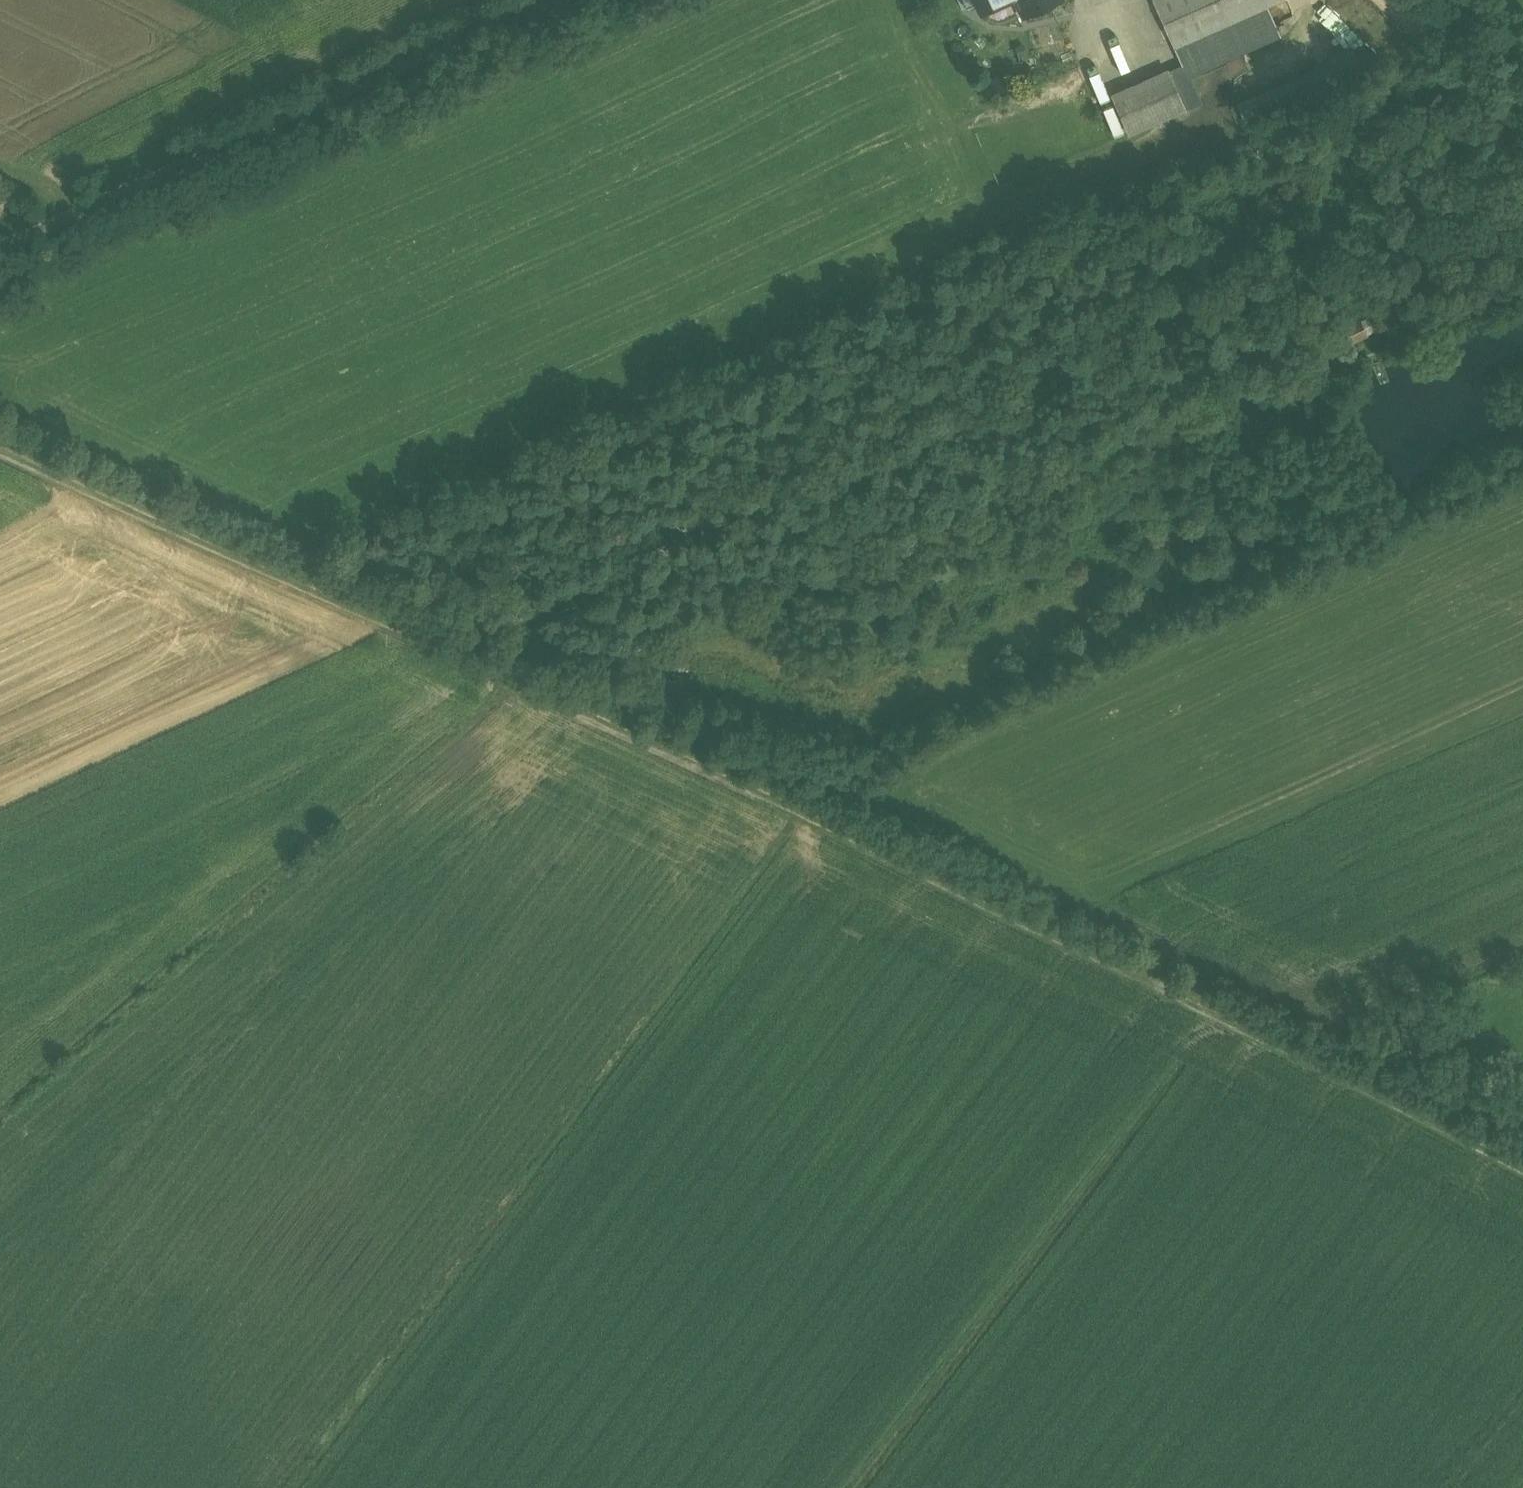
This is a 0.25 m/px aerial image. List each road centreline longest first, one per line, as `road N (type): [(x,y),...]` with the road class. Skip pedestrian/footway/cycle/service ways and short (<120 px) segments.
road 1 (track): [(1522,1167),(1169,984),(0,443)]
road 2 (unclassified): [(0,249),(554,0)]

